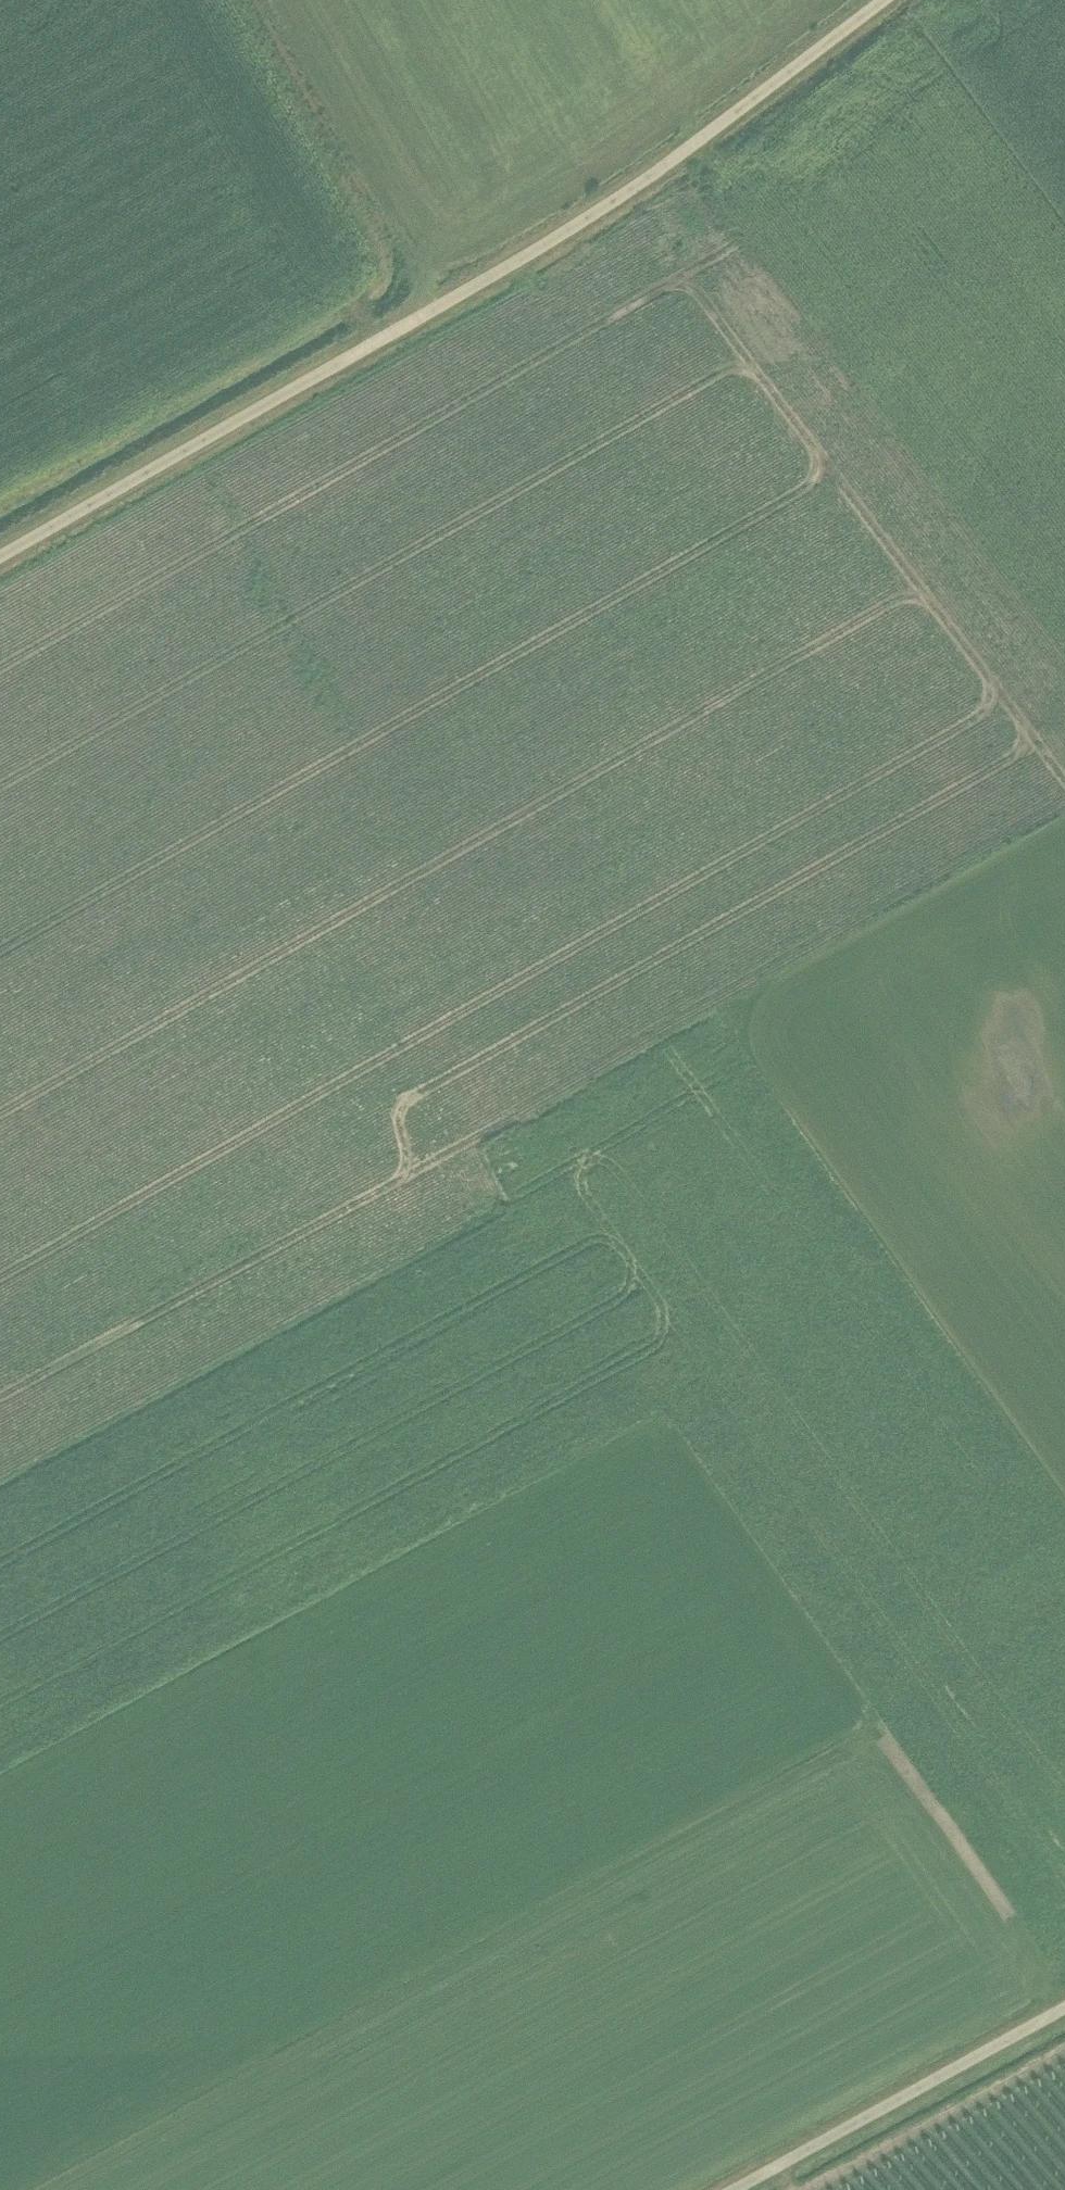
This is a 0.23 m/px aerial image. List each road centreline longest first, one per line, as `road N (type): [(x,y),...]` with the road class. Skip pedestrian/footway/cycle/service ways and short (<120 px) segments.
road 1 (unclassified): [(859,0),(503,258),(0,539)]
road 2 (unclassified): [(730,2189),(1064,2007)]

